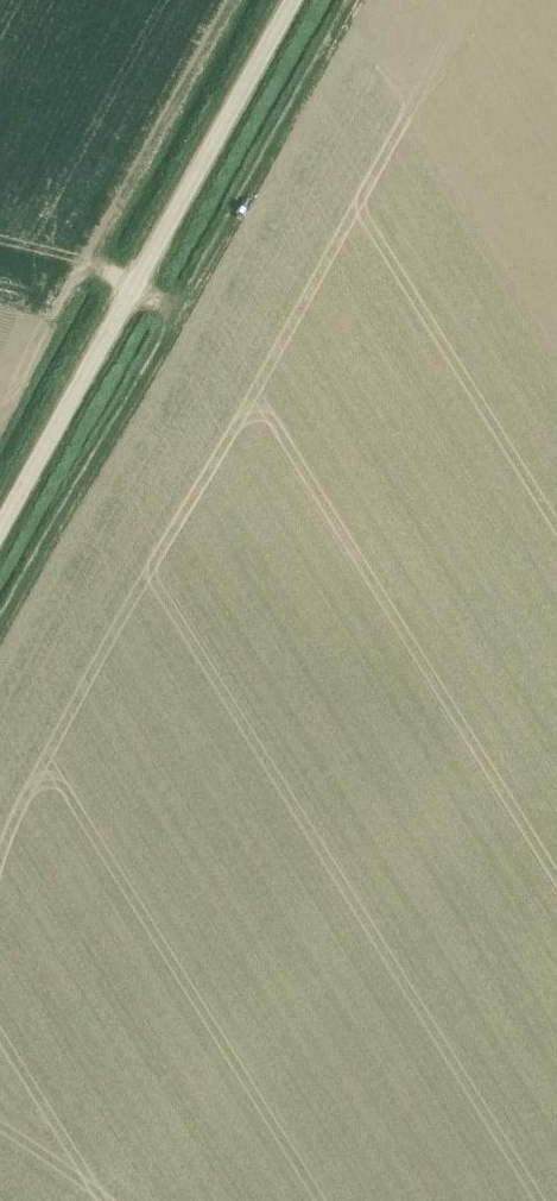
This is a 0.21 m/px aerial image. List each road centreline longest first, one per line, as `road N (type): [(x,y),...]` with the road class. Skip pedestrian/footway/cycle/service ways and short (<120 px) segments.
road 1 (unclassified): [(0,527),(293,0)]

